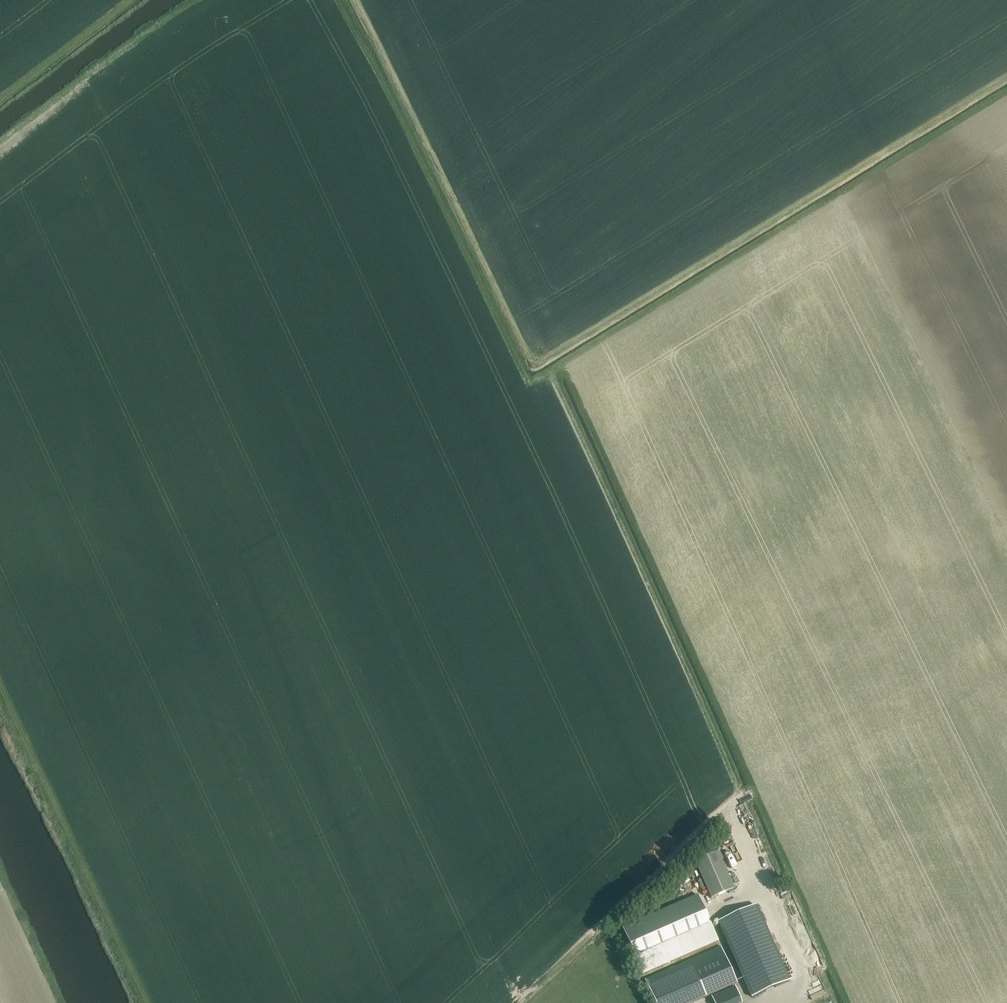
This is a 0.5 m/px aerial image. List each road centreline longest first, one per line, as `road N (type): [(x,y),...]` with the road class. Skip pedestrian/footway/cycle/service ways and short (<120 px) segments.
road 1 (track): [(591,933),(717,815),(754,791)]

